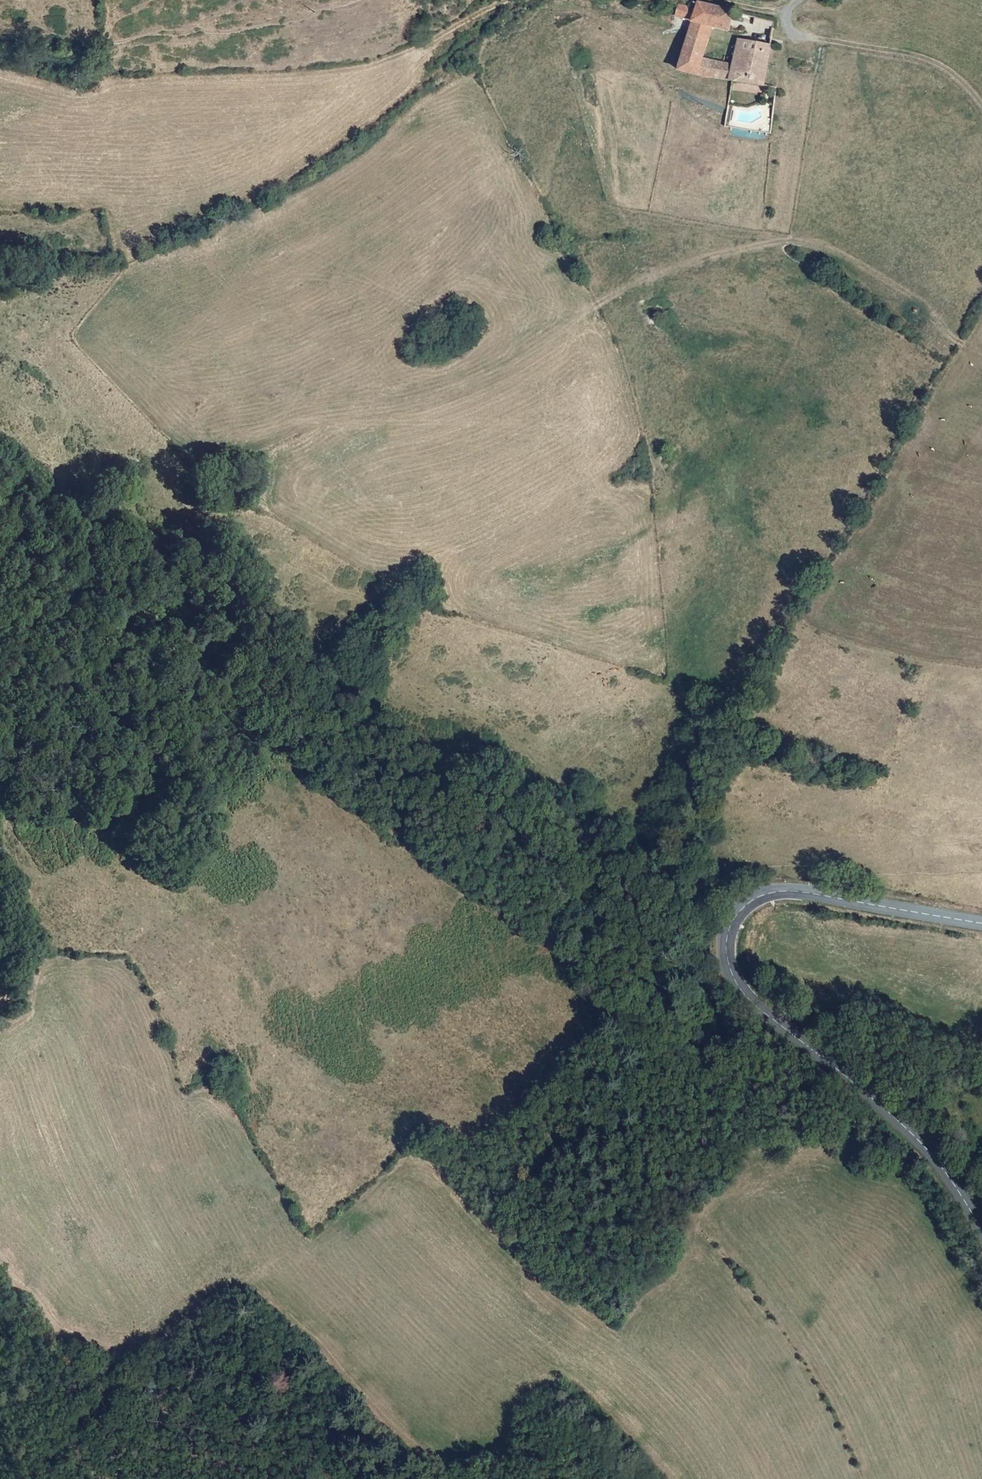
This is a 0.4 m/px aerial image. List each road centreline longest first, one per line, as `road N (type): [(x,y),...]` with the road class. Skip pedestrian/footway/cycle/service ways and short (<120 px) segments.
road 1 (secondary): [(981,925),(777,894),(730,920),(724,950),(732,981),(764,1018),(916,1140),(954,1179),(981,1228)]
road 2 (track): [(981,109),(930,62),(795,38),(787,15),(801,0)]

